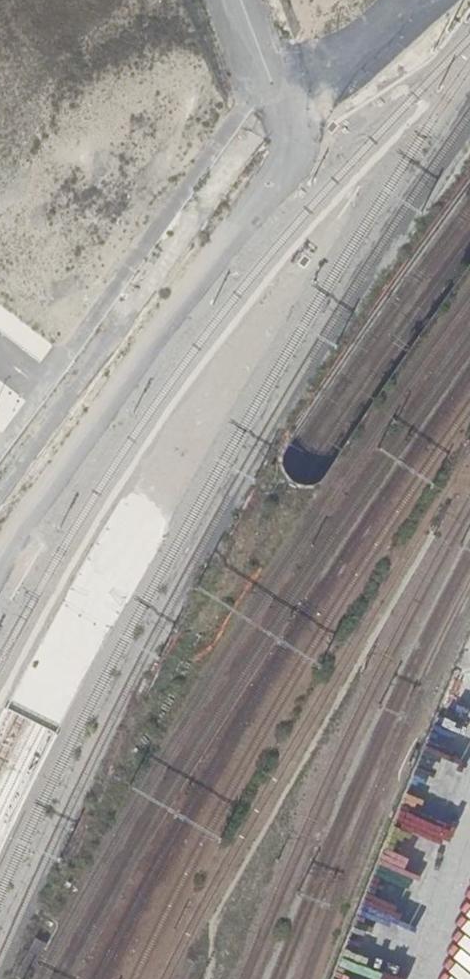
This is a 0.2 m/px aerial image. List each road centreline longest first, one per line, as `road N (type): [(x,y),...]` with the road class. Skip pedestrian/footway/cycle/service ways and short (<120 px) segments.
road 1 (residential): [(275,75),(45,391)]
road 2 (residential): [(275,75),(375,30),(396,0)]

